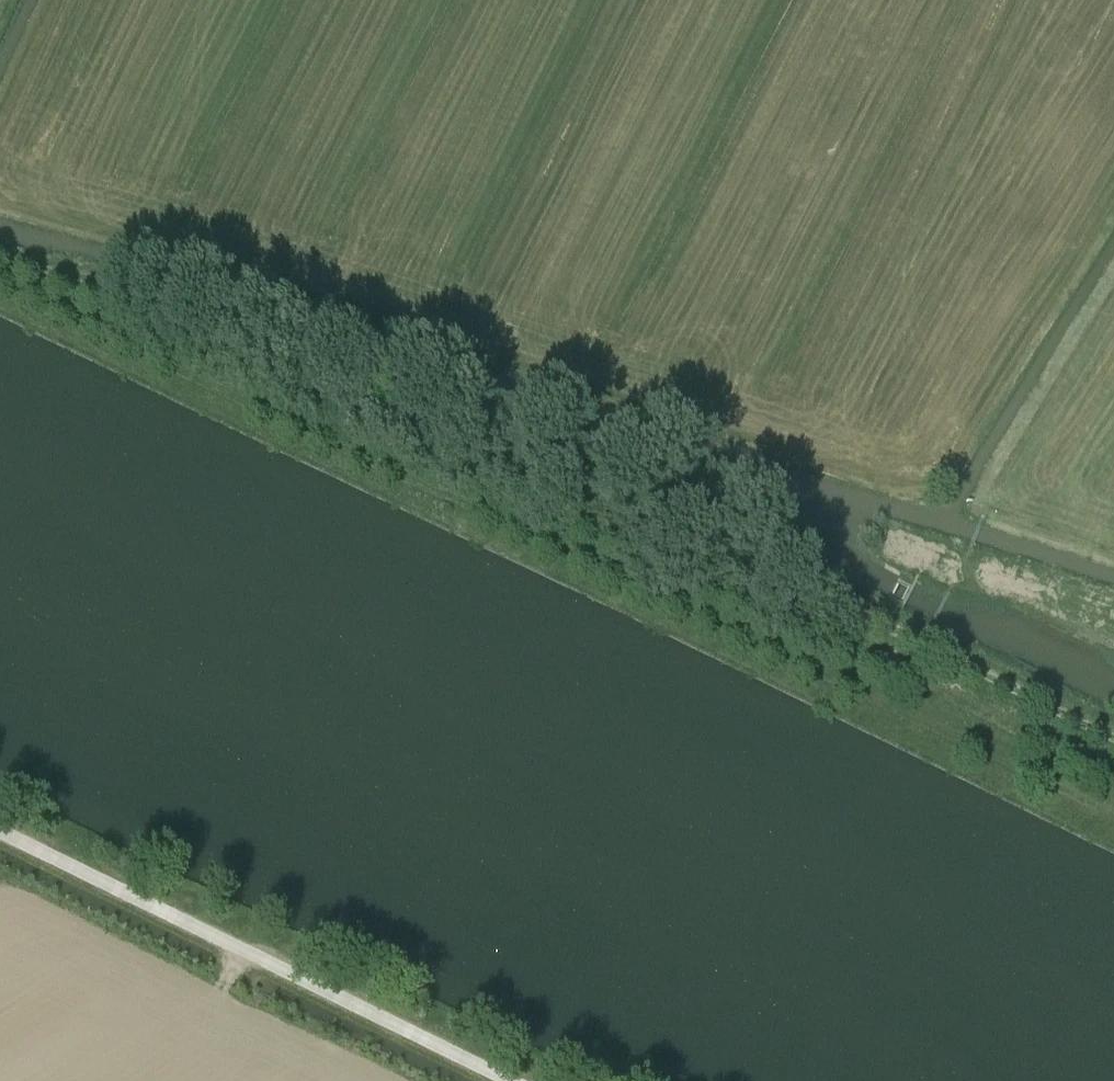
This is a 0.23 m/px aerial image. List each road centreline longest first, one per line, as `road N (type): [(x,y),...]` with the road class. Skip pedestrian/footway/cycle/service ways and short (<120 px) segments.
road 1 (track): [(0,248),(747,481),(850,600),(1113,730)]
road 2 (track): [(485,1080),(0,841)]

